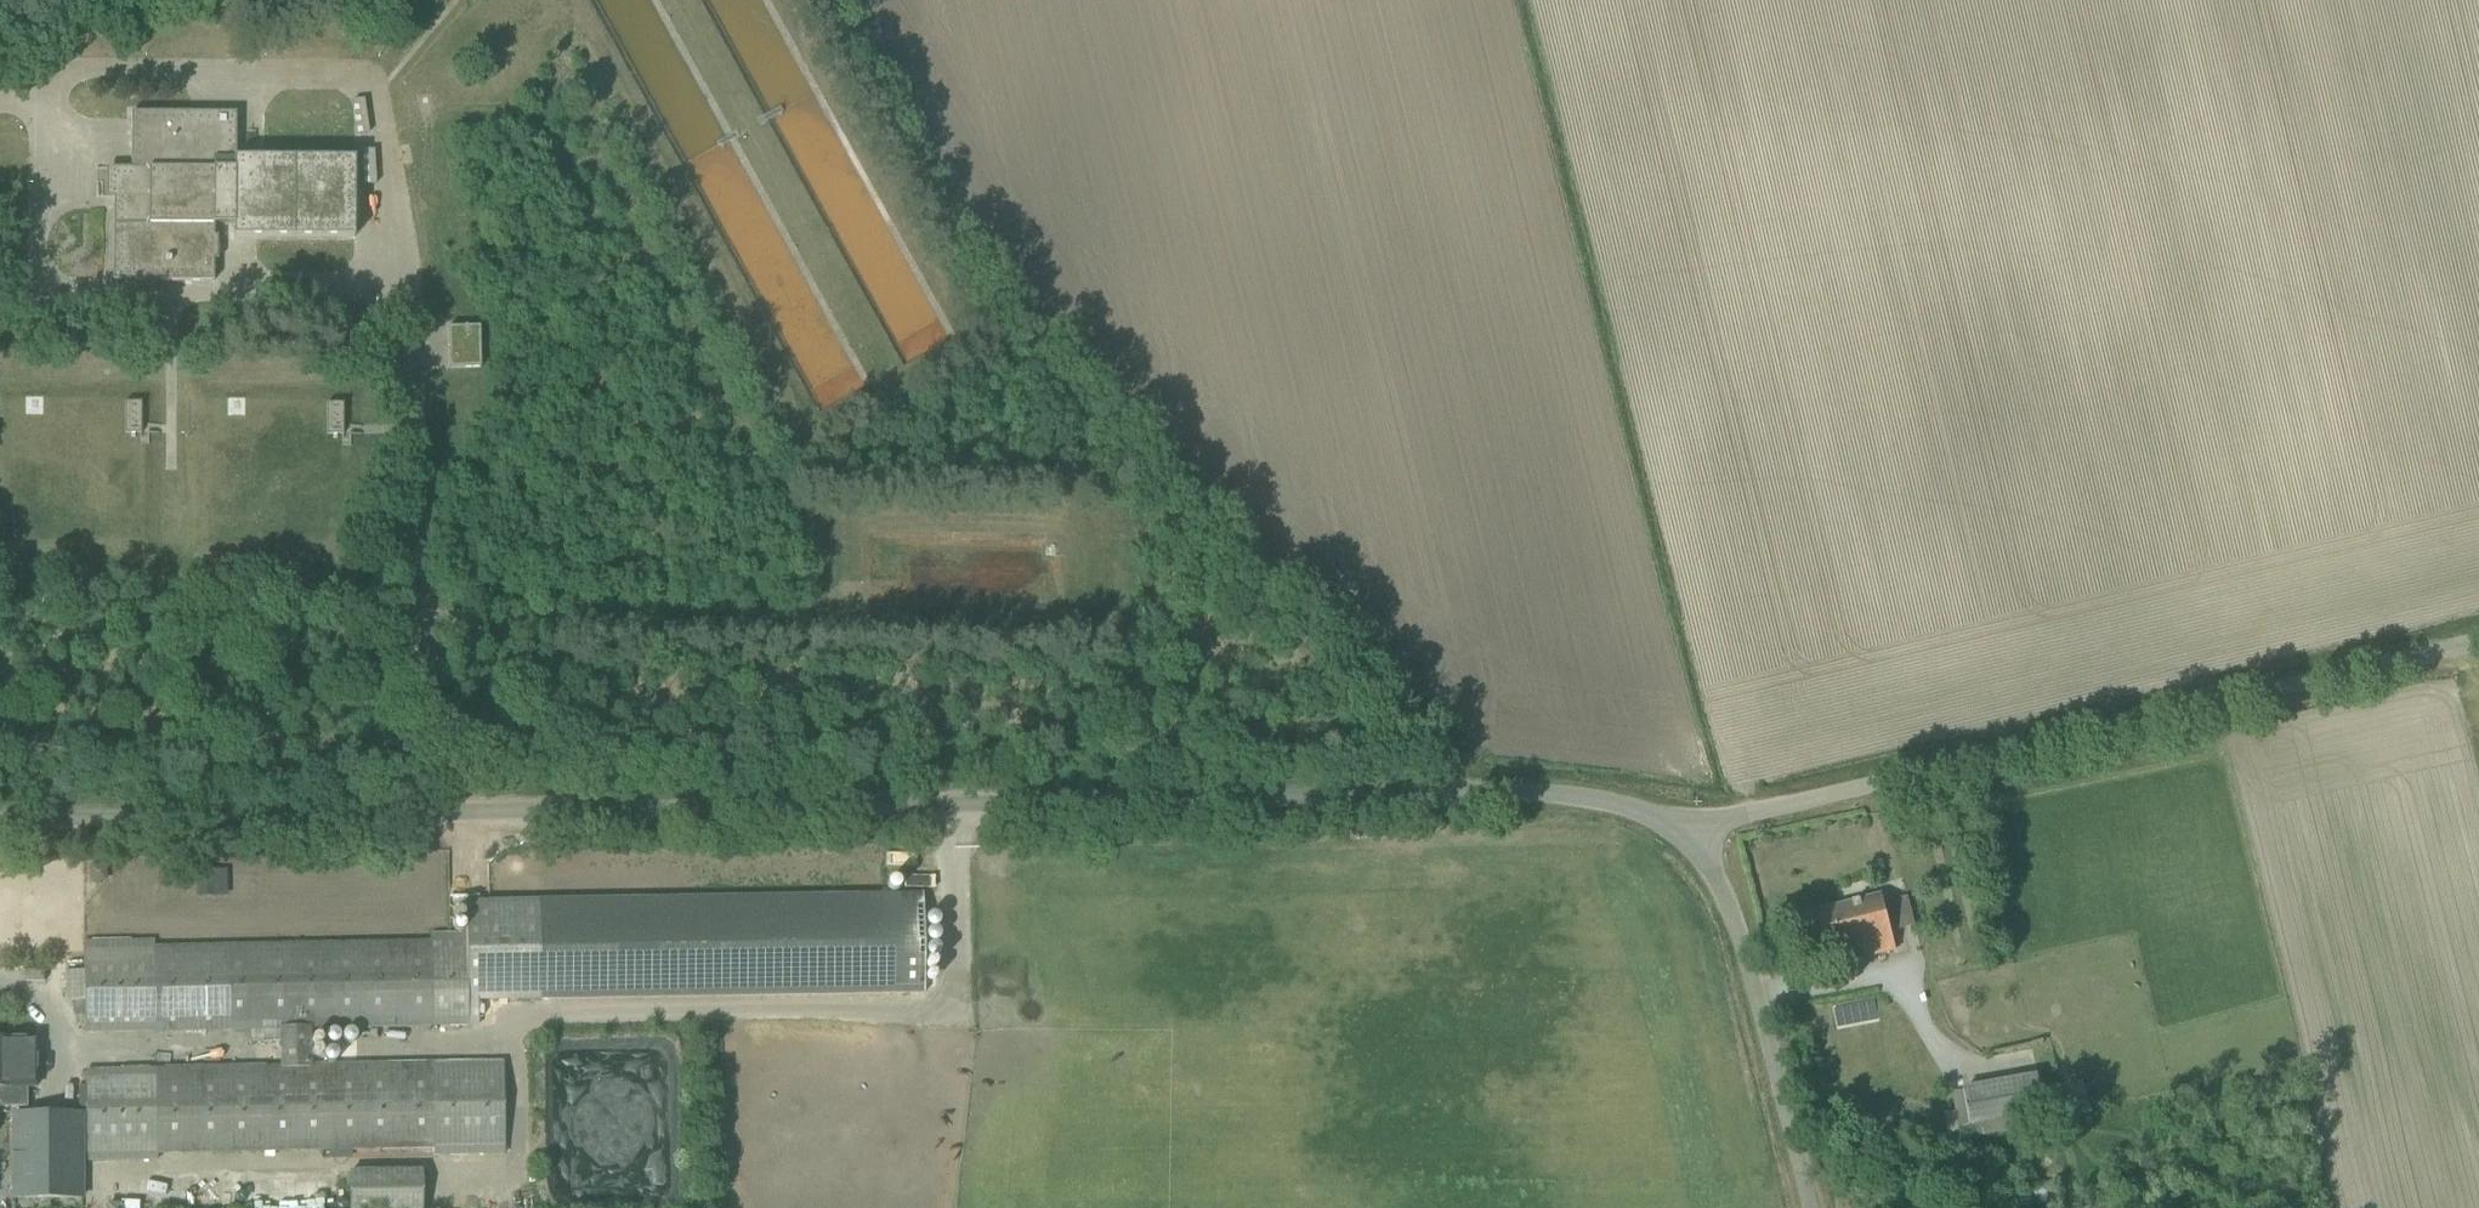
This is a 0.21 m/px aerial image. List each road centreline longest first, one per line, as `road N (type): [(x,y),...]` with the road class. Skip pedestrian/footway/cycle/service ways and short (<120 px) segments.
road 1 (unclassified): [(1695,833),(1563,797),(0,819)]
road 2 (unclassified): [(1695,833),(2478,647)]
road 3 (unclassified): [(1812,1207),(1741,933),(1695,833)]

